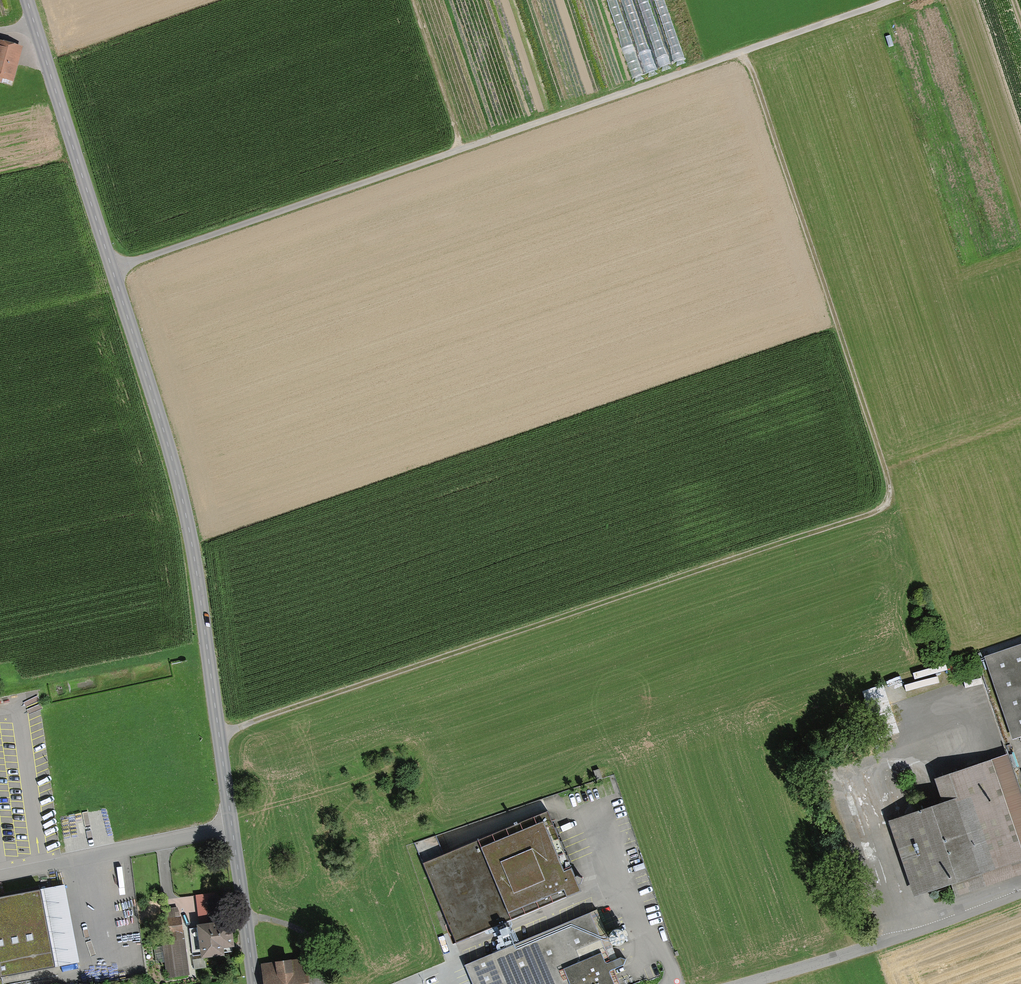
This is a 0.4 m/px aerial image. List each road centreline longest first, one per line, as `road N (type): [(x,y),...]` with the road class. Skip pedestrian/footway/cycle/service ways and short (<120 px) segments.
road 1 (track): [(218,732),(887,503),(883,463),(740,51)]
road 2 (tertiary): [(232,828),(184,507),(27,0)]
road 3 (track): [(111,268),(889,0)]
road 4 (track): [(1020,894),(742,983)]
road 5 (residential): [(0,872),(232,828)]
road 6 (tertiary): [(254,983),(232,828)]

